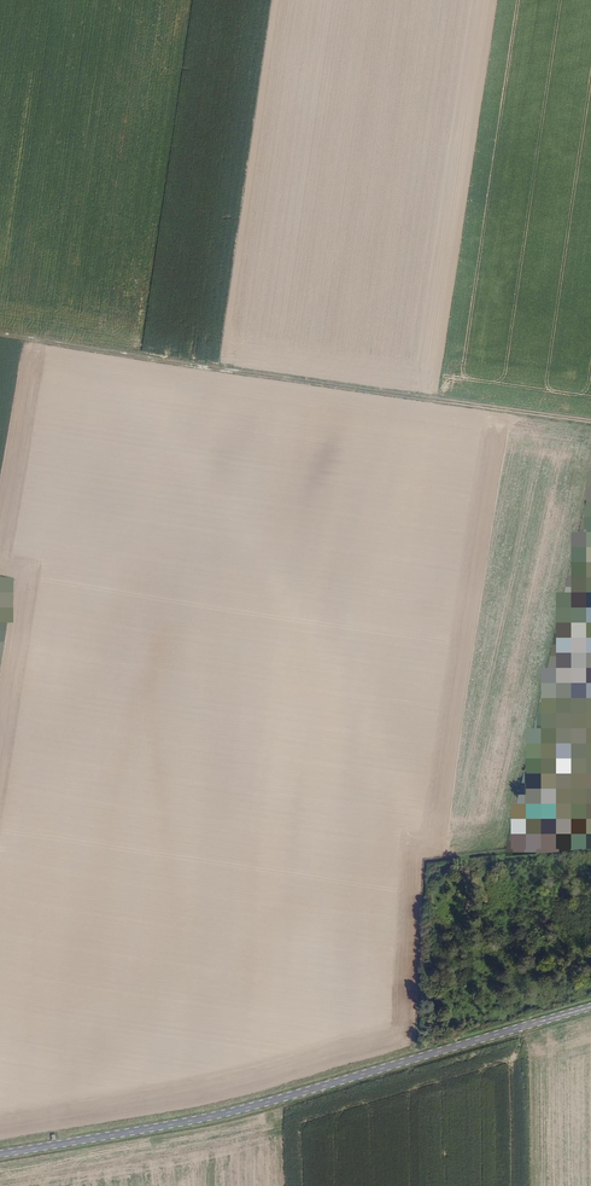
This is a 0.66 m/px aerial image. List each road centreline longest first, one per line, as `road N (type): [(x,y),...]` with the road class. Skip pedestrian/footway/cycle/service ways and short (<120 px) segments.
road 1 (secondary): [(0,1154),(217,1114),(590,1009)]
road 2 (track): [(590,424),(0,334)]

